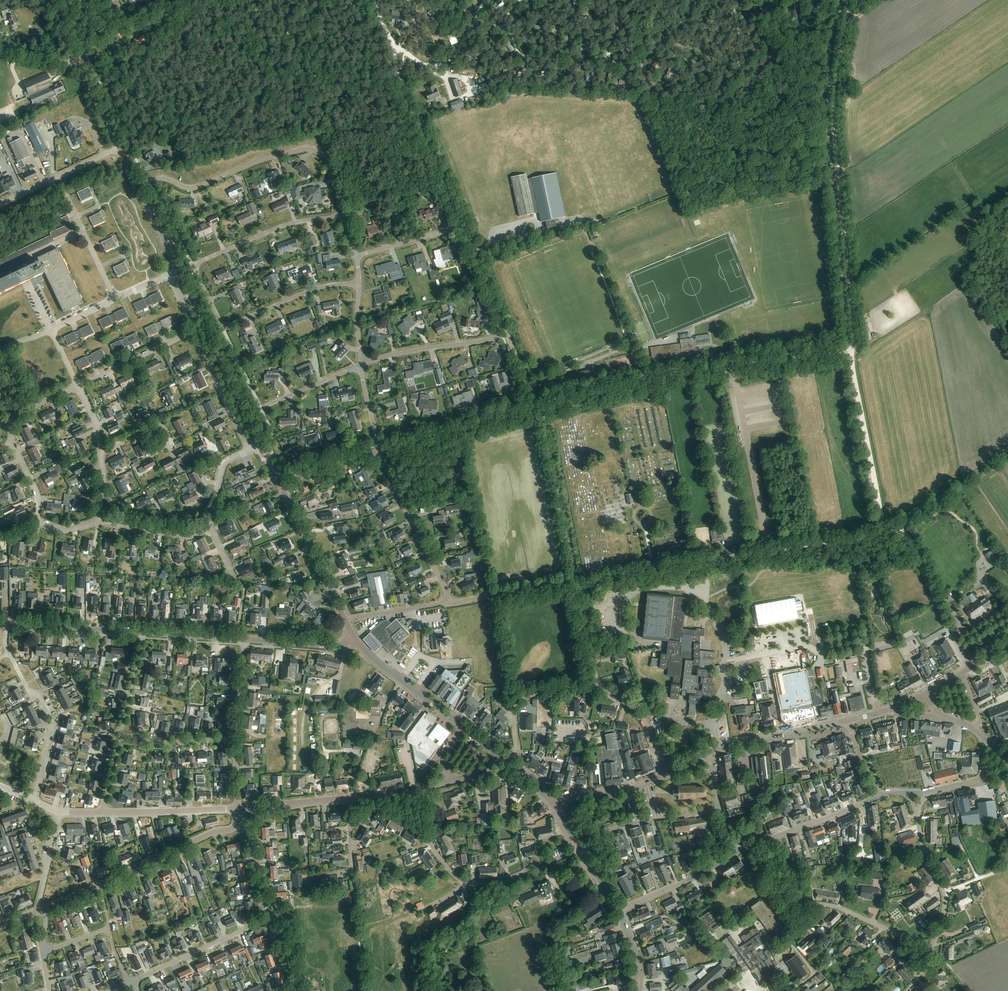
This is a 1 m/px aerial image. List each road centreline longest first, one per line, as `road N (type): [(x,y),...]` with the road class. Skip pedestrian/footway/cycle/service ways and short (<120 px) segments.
road 1 (track): [(849,0),(833,128),(852,357),(886,529)]
road 2 (residential): [(139,187),(161,178),(192,188),(308,149),(328,162),(343,214)]
road 3 (track): [(624,0),(638,38),(655,52),(720,72),(830,84)]
road 4 (track): [(474,20),(502,30),(529,59),(608,60),(588,0)]
road 5 (residential): [(195,267),(224,325),(327,285),(359,284)]
road 6 (unclassified): [(539,409),(737,366)]
road 7 (secondary): [(261,444),(177,270)]
road 8 (residential): [(748,657),(865,646),(878,713)]
road 9 (track): [(706,561),(886,529)]
road 10 (unclassified): [(576,583),(539,409)]
road 11 (residential): [(580,849),(483,885),(456,877),(431,842)]
road 12 (residential): [(451,602),(380,451)]
road 13 (unclassified): [(380,451),(539,409)]
road 14 (residential): [(33,801),(52,720),(9,654)]
road 15 (unclassified): [(459,223),(398,75)]
road 16 (residential): [(195,267),(280,227),(343,214)]
road 17 (secondary): [(345,621),(278,480)]
road 18 (residential): [(132,982),(268,919)]
road 19 (residential): [(361,365),(507,335)]
road 20 (residential): [(101,885),(237,826)]
road 21 (residential): [(576,842),(637,822),(718,810)]
road 22 (residential): [(599,683),(519,702),(507,760)]
road 23 (secondary): [(463,727),(354,637)]
road 24 (residential): [(930,949),(945,900),(917,815)]
road 25 (residential): [(751,845),(878,796)]
road 26 (tertiary): [(142,633),(7,623)]
road 27 (track): [(1007,452),(898,532)]
road 28 (unclassified): [(237,808),(103,812)]
road 29 (residential): [(120,148),(0,204)]
road 30 (residential): [(576,583),(706,561)]
road 31 (residential): [(249,450),(196,330)]
road 32 (residential): [(78,386),(196,330)]
road 33 (track): [(394,49),(427,66),(449,61),(485,0)]
road 34 (residential): [(618,910),(735,853)]
road 35 (residential): [(706,589),(640,590),(612,606),(581,609)]
road 36 (secondary): [(721,747),(847,721)]
road 37 (residential): [(930,949),(810,903)]
road 38 (residential): [(451,602),(576,583)]
road 39 (unclassified): [(507,335),(459,223)]

